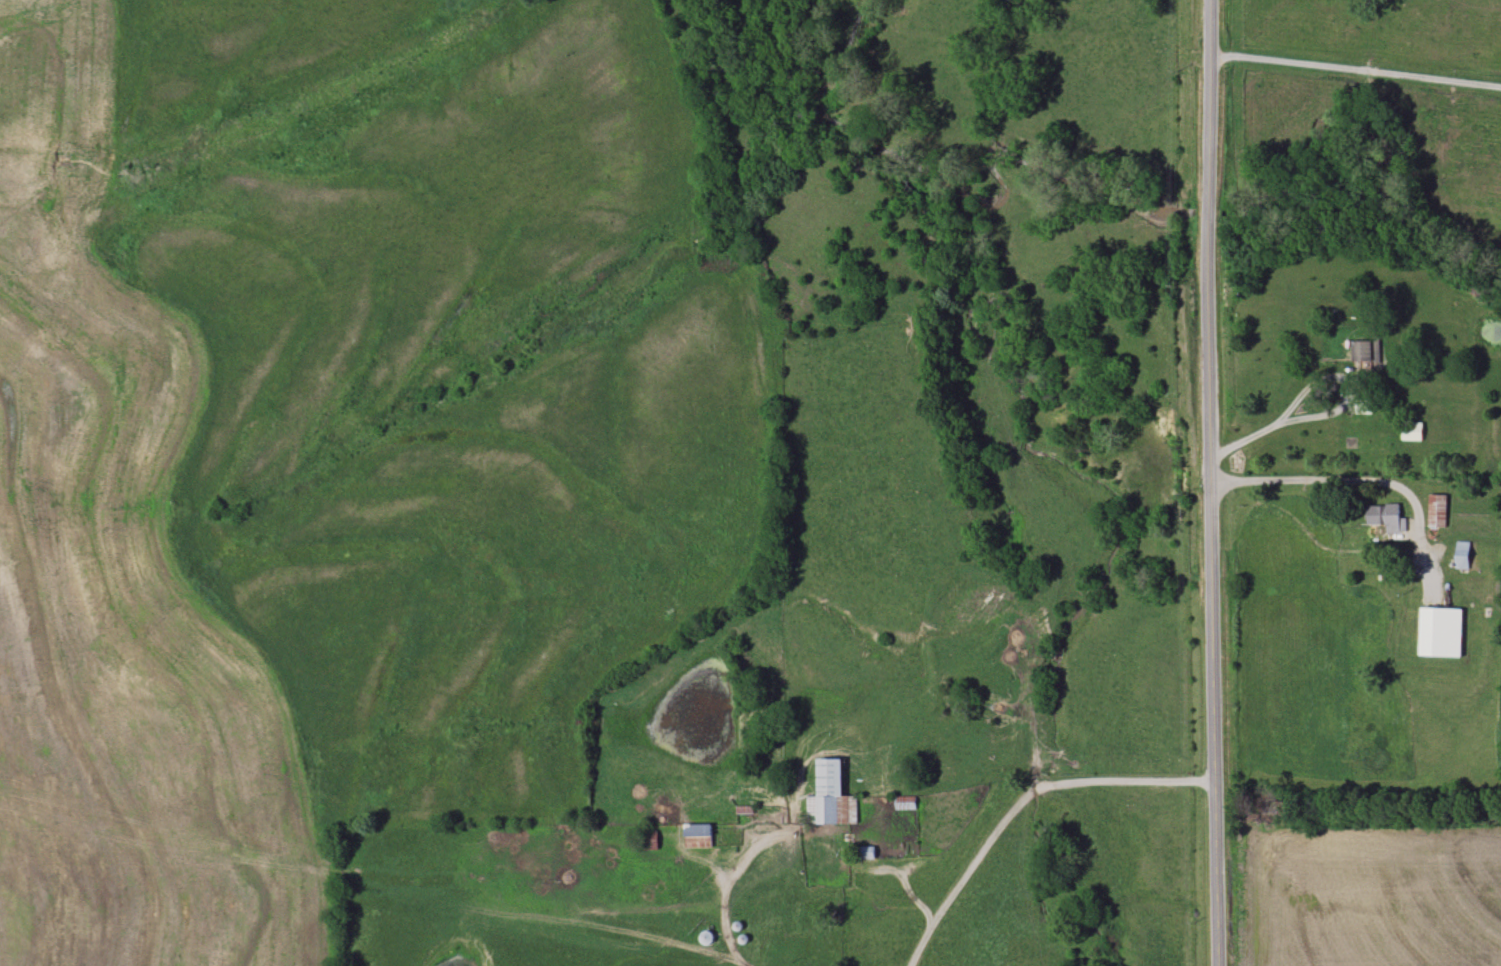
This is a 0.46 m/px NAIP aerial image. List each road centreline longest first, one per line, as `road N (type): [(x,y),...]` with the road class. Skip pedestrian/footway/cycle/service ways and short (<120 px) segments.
road 1 (tertiary): [(1220,965),(1210,0)]

